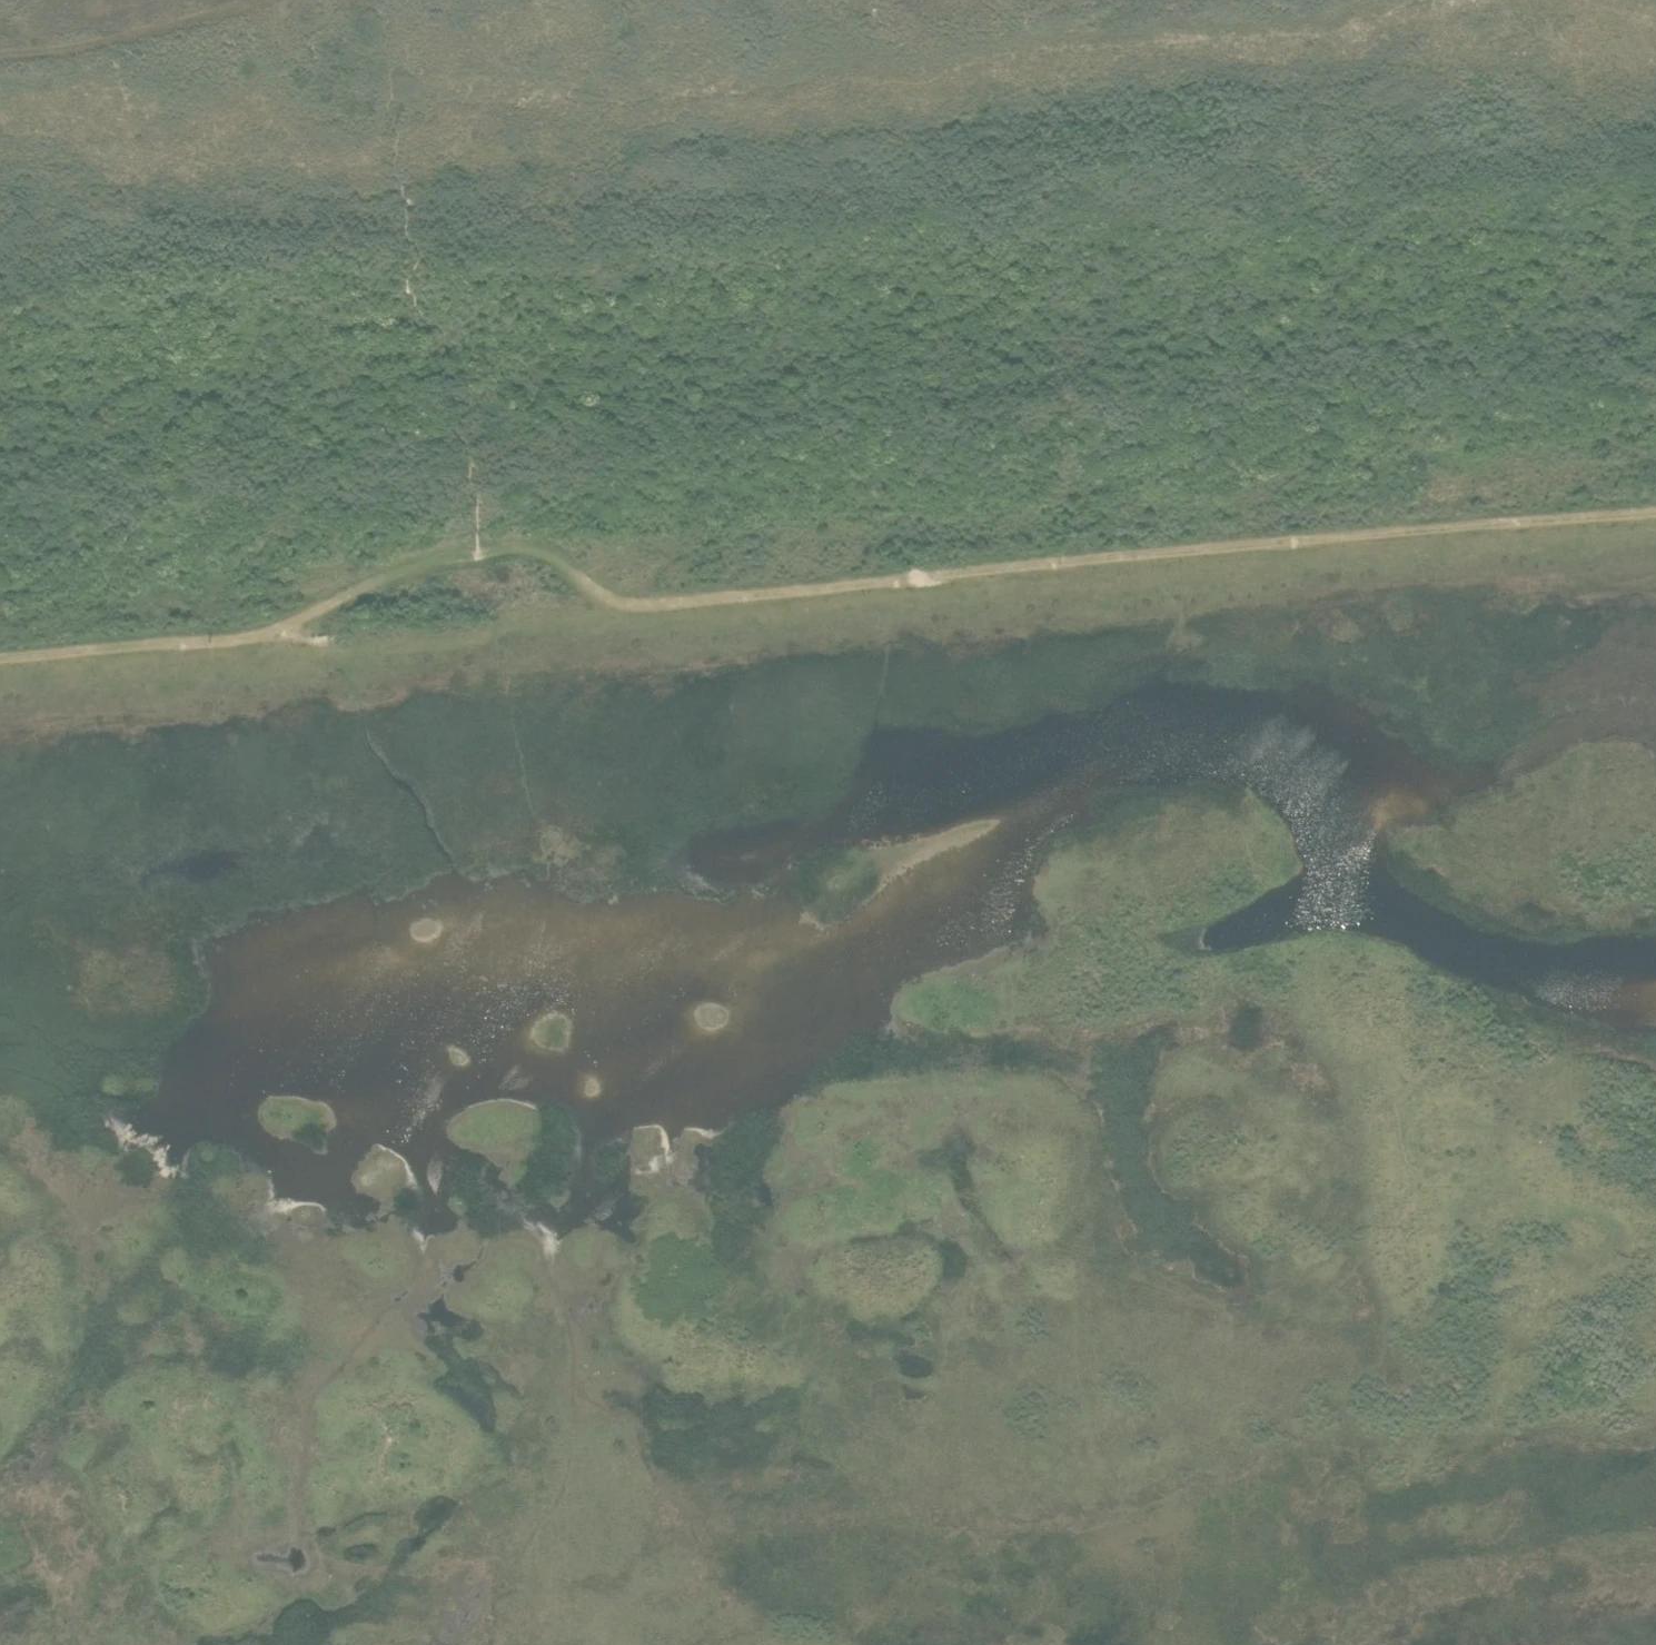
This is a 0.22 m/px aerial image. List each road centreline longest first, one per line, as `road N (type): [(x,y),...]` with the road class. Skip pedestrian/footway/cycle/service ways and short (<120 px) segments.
road 1 (track): [(0,659),(267,632),(427,561),(533,547),(603,596),(632,599),(1655,502)]
road 2 (track): [(253,0),(58,59),(0,62)]

